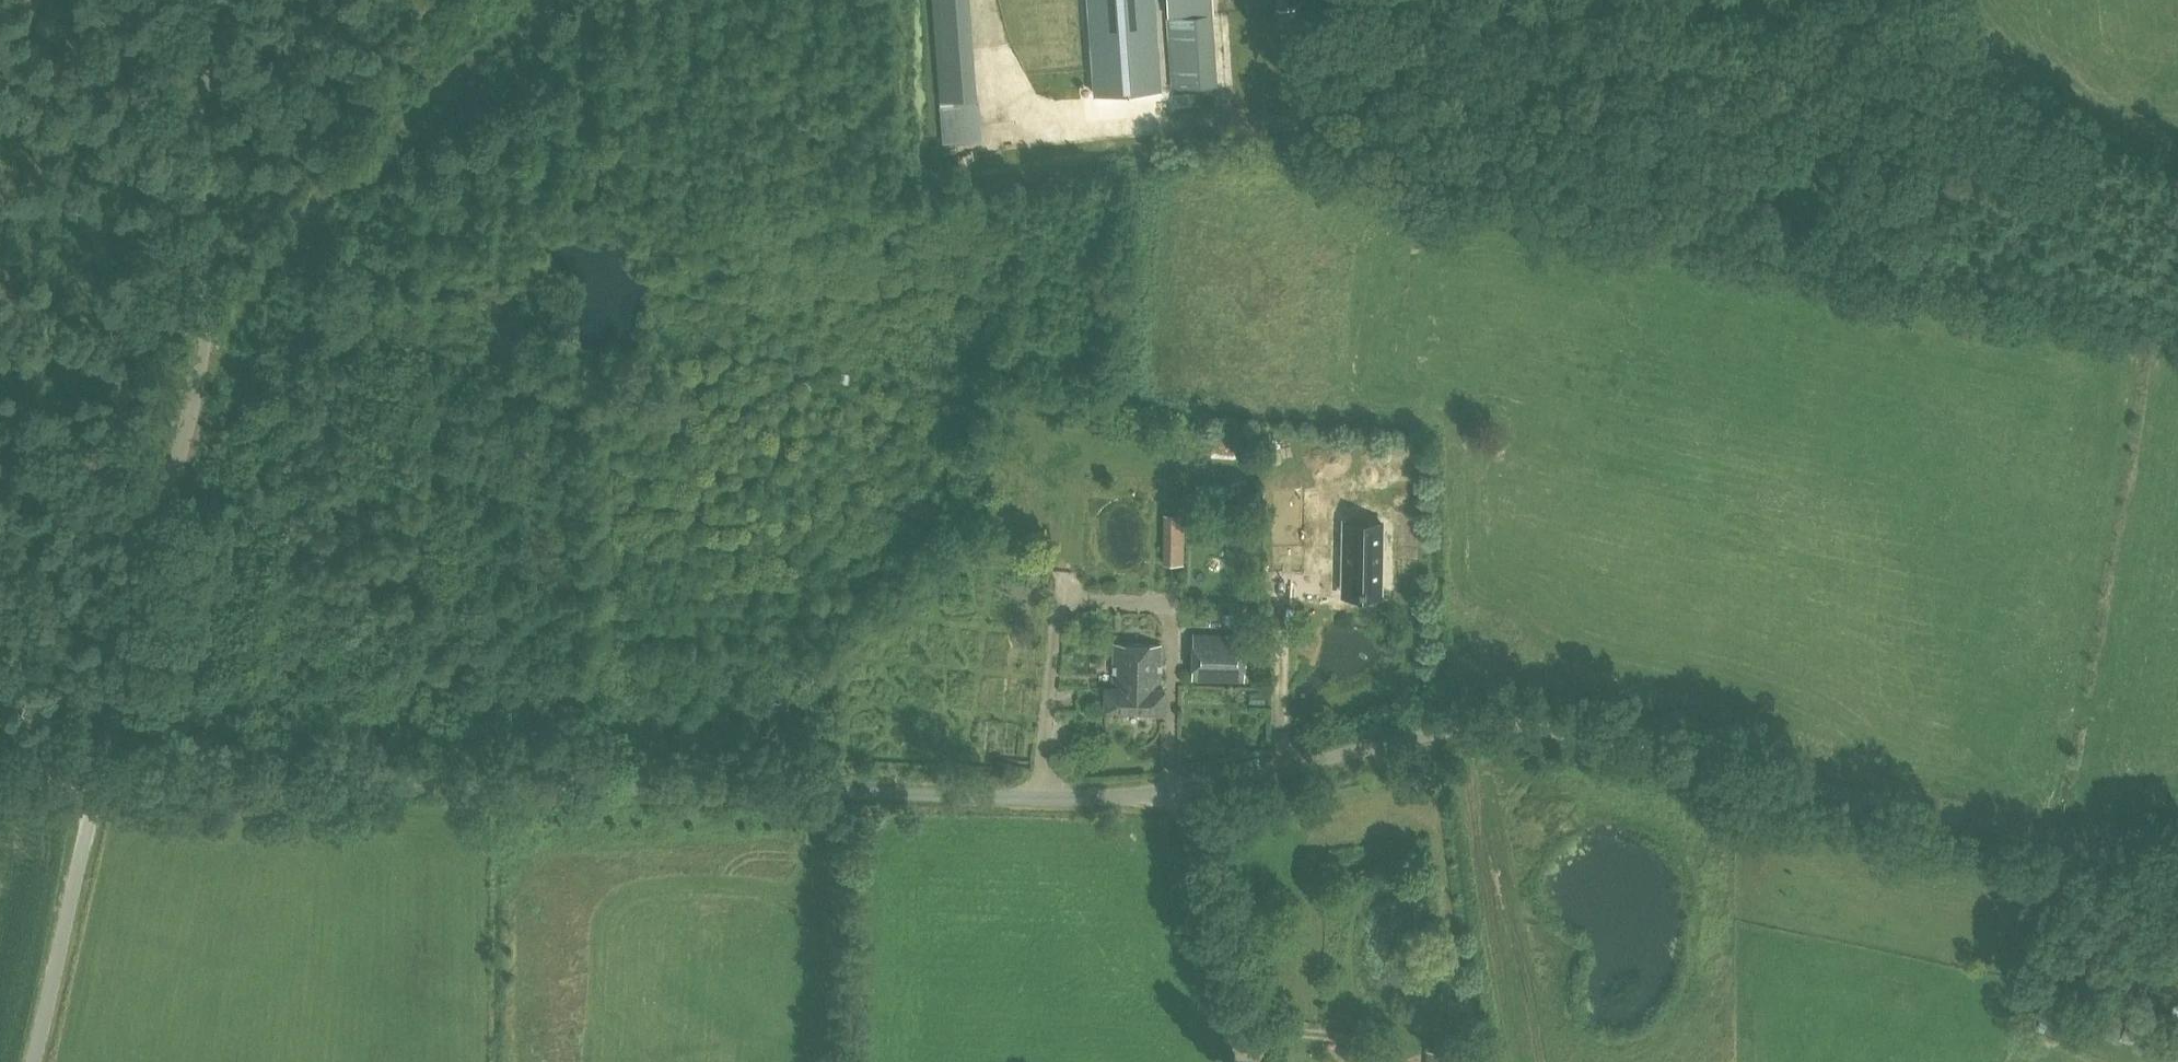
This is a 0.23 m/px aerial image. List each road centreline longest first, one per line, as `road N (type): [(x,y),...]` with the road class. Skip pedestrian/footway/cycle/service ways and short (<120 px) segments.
road 1 (unclassified): [(2177,871),(2143,853),(1566,730),(1497,726),(1178,790),(1093,798),(95,769)]
road 2 (unclassified): [(95,769),(202,367),(197,0)]
road 3 (unclassified): [(32,1061),(95,769)]

